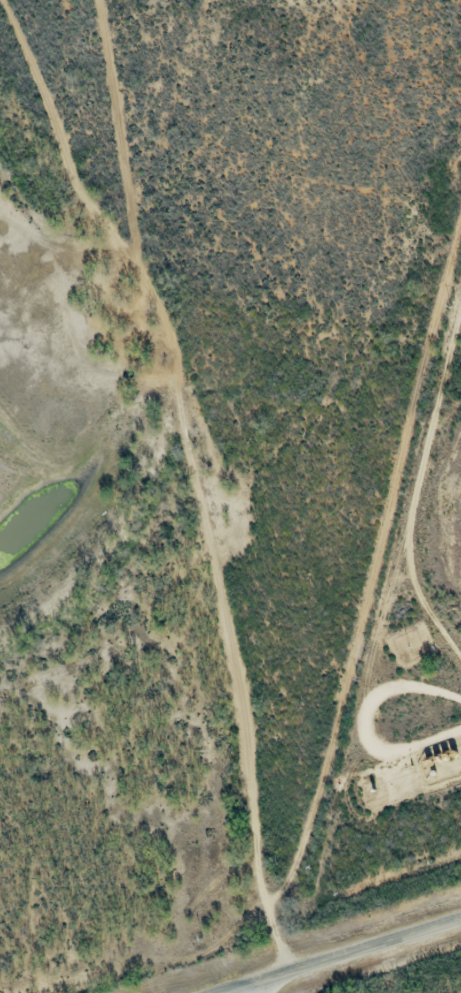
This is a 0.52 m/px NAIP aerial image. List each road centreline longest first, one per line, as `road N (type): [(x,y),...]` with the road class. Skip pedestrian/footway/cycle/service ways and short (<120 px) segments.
road 1 (residential): [(285,974),(273,819),(249,731),(249,634),(205,492),(196,361),(166,287),(0,83)]
road 2 (residential): [(249,634),(336,595),(390,531),(460,256)]
road 3 (secondary): [(224,992),(460,919)]

